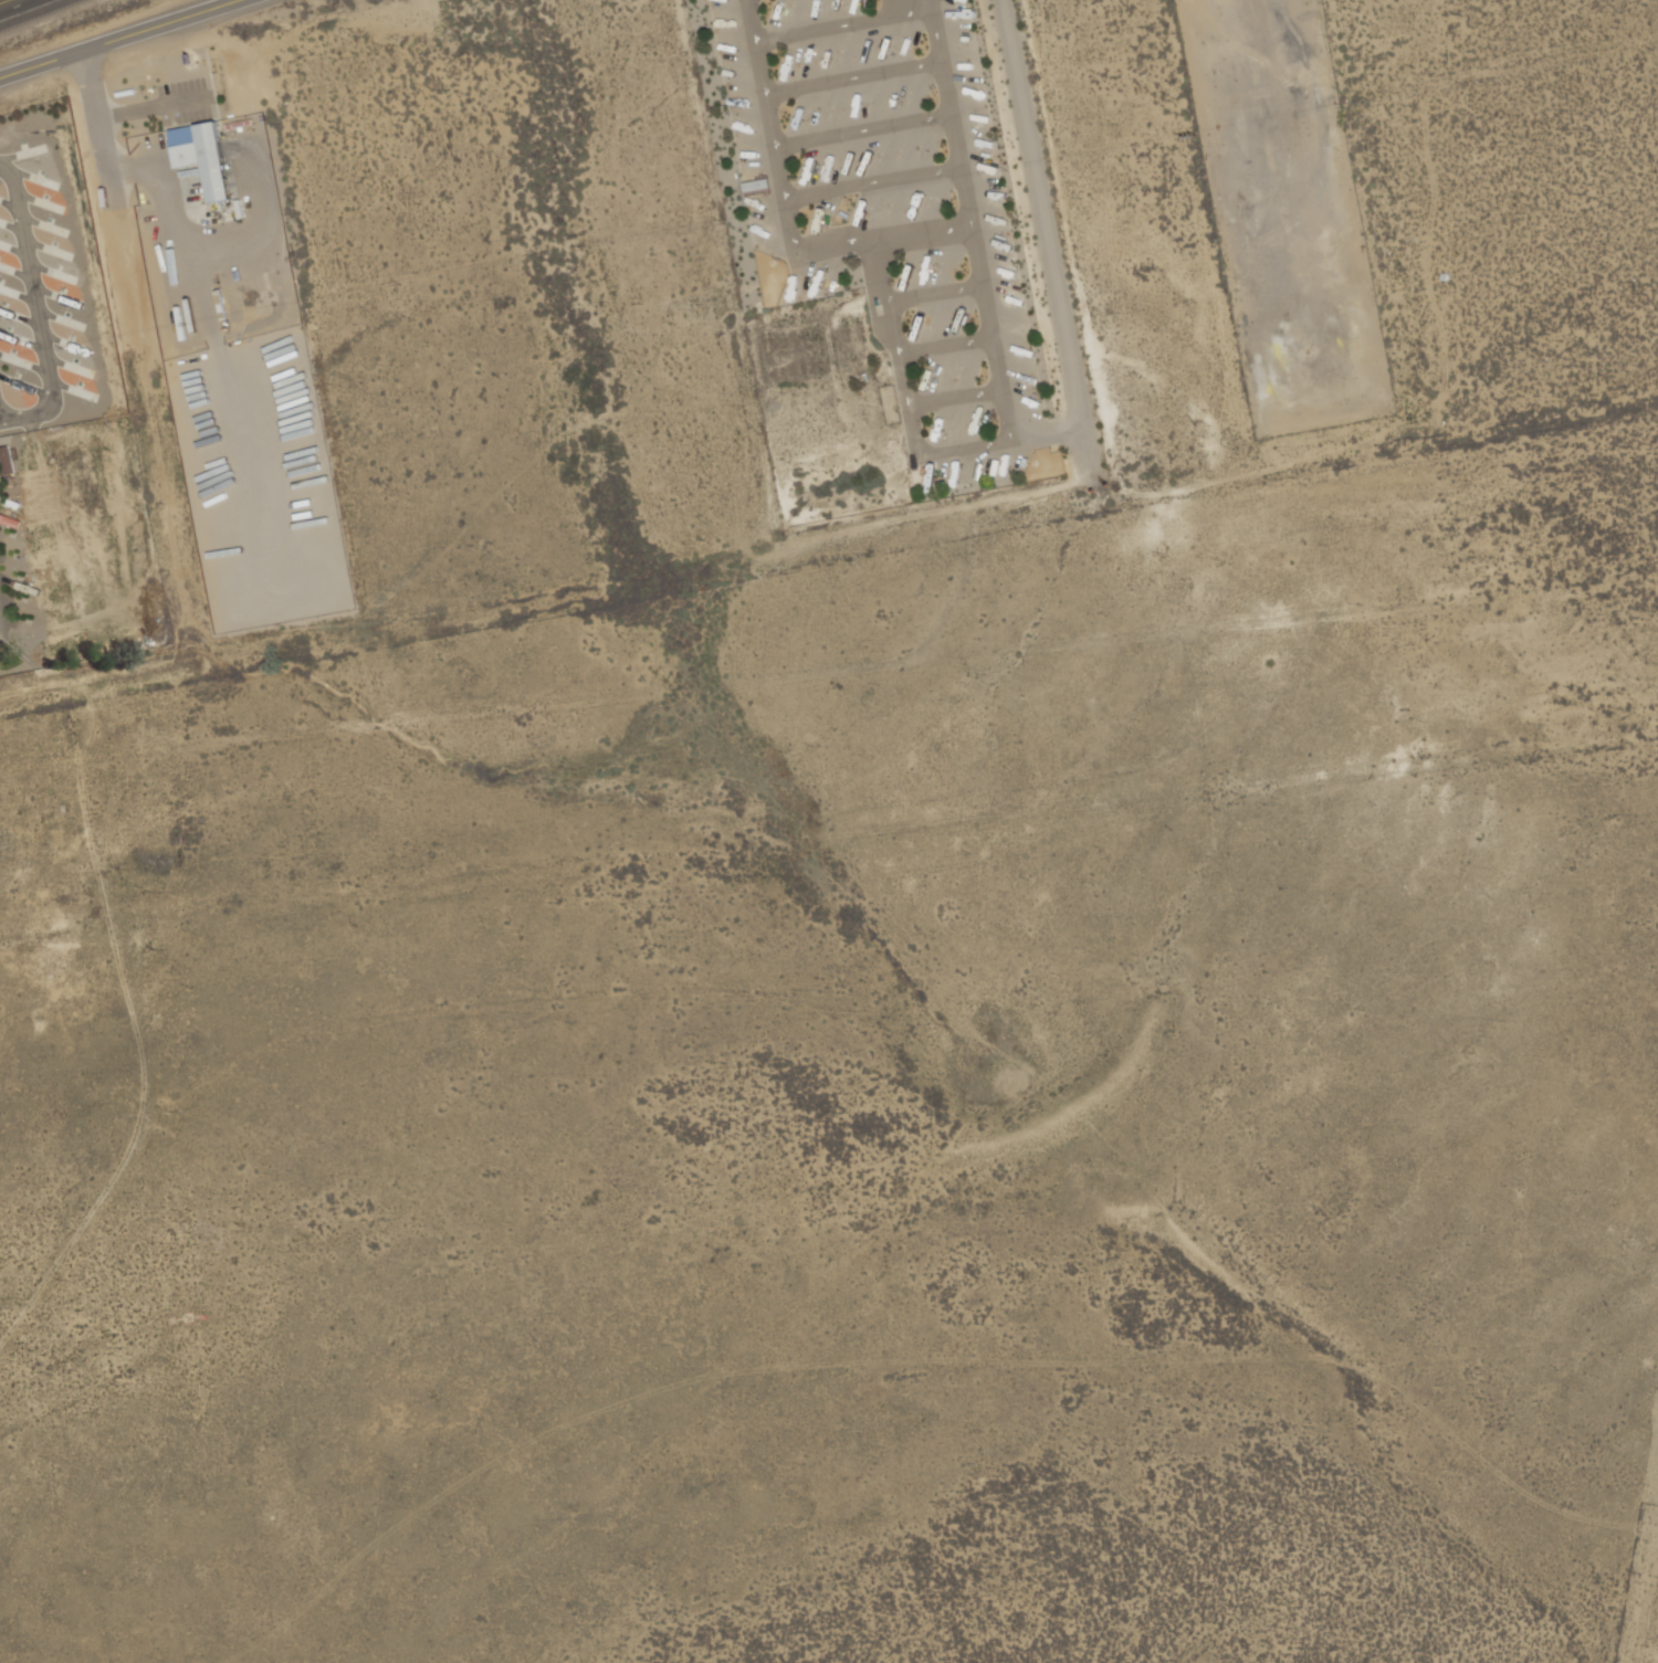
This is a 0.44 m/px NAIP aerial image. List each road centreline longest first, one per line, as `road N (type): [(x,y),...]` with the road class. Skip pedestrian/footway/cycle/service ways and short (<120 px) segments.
road 1 (track): [(0,1343),(120,1166),(138,1124),(144,1074),(85,827),(67,711),(55,687),(0,638)]
road 2 (tertiary): [(231,0),(0,76)]

